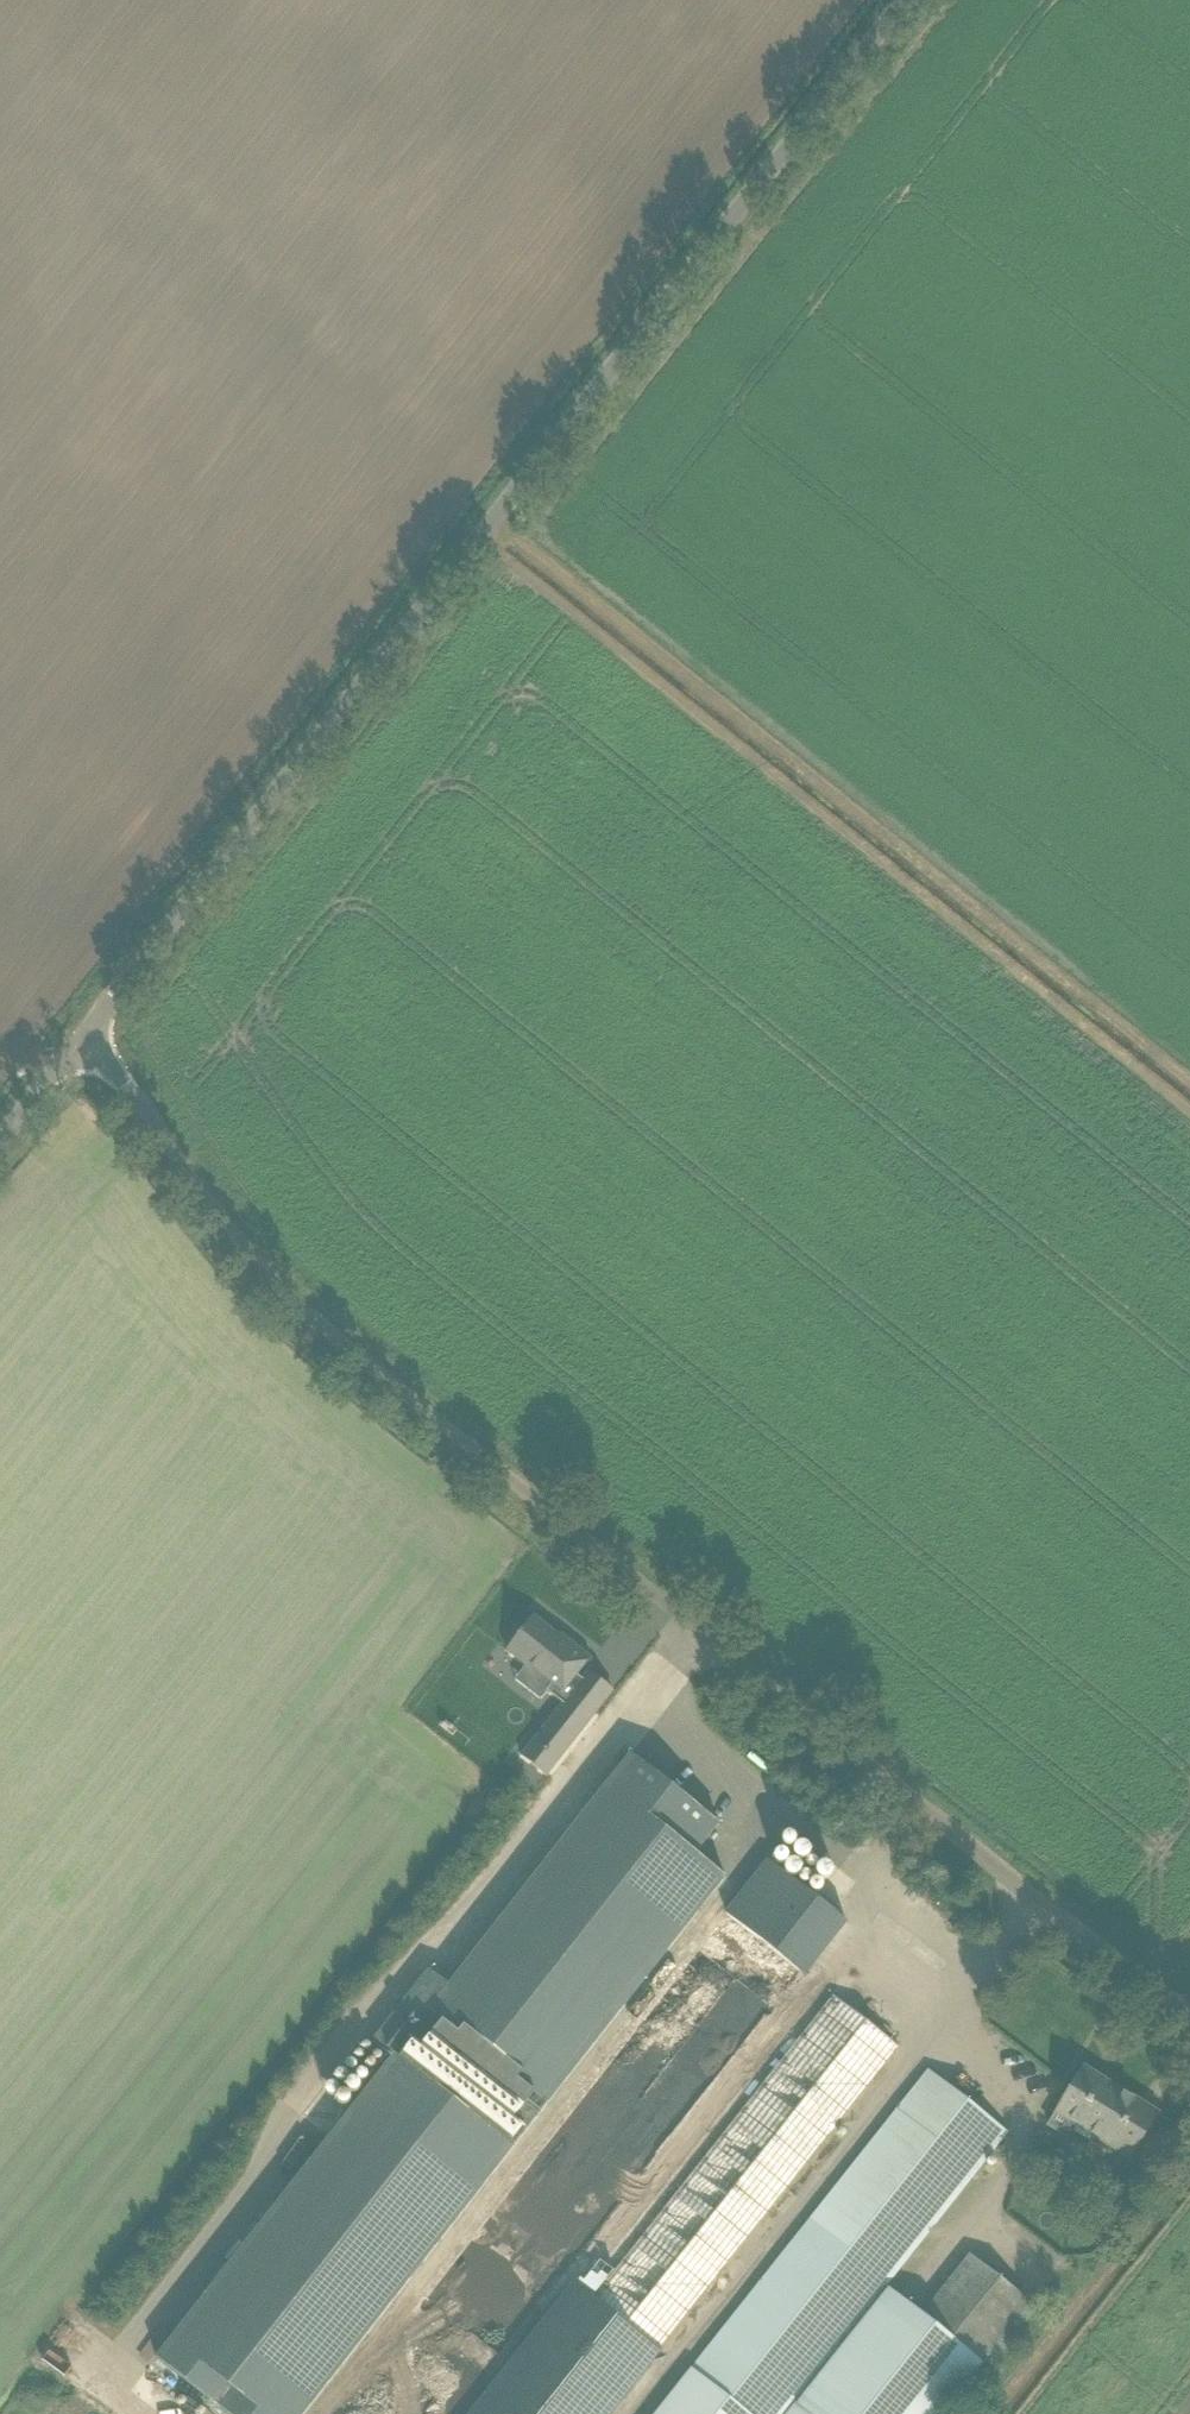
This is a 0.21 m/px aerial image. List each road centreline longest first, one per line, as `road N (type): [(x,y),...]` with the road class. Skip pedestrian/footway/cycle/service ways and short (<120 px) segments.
road 1 (unclassified): [(1189,2008),(669,1616),(329,1340),(244,1250),(92,1048)]
road 2 (unclassified): [(92,1048),(909,0)]
road 3 (unclassified): [(0,1162),(92,1048)]

